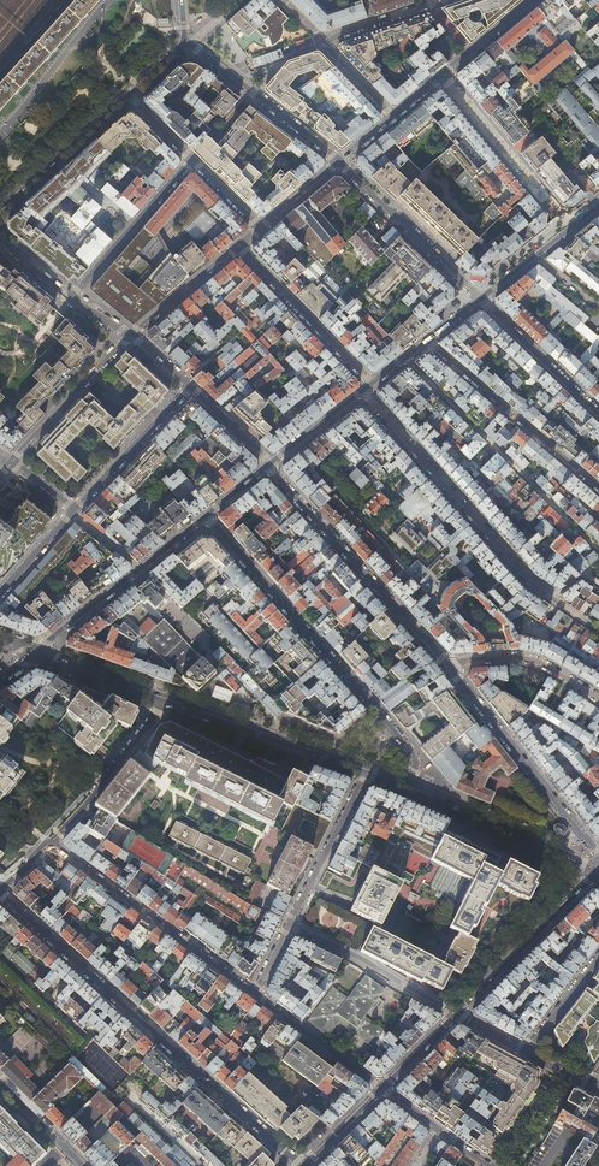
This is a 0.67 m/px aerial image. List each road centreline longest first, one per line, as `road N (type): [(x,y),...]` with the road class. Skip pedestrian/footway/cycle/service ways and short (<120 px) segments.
road 1 (residential): [(304,1165),(0,896)]
road 2 (residential): [(206,516),(415,752),(405,784)]
road 3 (residential): [(549,596),(363,390)]
road 4 (residential): [(598,550),(406,357)]
road 5 (residential): [(448,664),(270,464)]
road 6 (residential): [(254,993),(51,841)]
road 7 (residential): [(367,769),(254,993)]
road 8 (residential): [(598,859),(448,664)]
road 9 (residential): [(427,341),(598,487)]
road 10 (tertiary): [(36,652),(206,516)]
road 11 (secondary): [(598,872),(405,784)]
road 12 (secondary): [(367,769),(170,698)]
road 13 (tertiary): [(457,1013),(598,872)]
road 14 (residential): [(570,227),(444,74)]
road 15 (residential): [(481,298),(338,162)]
road 16 (residential): [(338,162),(185,42)]
road 17 (residential): [(239,246),(372,383)]
road 18 (residential): [(170,698),(51,841)]
road 19 (residential): [(71,299),(193,160)]
road 20 (residential): [(131,335),(11,461)]
road 21 (secondary): [(129,95),(0,211)]
road 22 (residential): [(75,510),(191,387)]
road 23 (residential): [(598,412),(481,298)]
road 24 (residential): [(448,664),(529,659),(598,699)]
road 25 (residential): [(383,1088),(254,993)]
road 26 (secondary): [(170,698),(36,652)]
road 27 (residential): [(239,246),(131,335)]
road 28 (residential): [(444,74),(338,162)]

